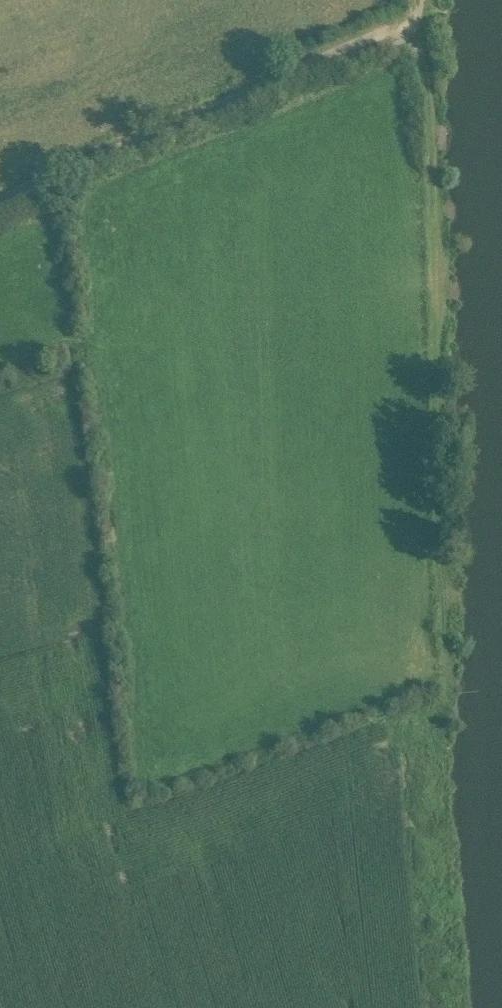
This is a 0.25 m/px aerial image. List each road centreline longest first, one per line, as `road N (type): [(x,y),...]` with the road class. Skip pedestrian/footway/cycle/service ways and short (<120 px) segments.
road 1 (track): [(411,27),(433,121),(442,678)]
road 2 (track): [(0,199),(411,27)]

